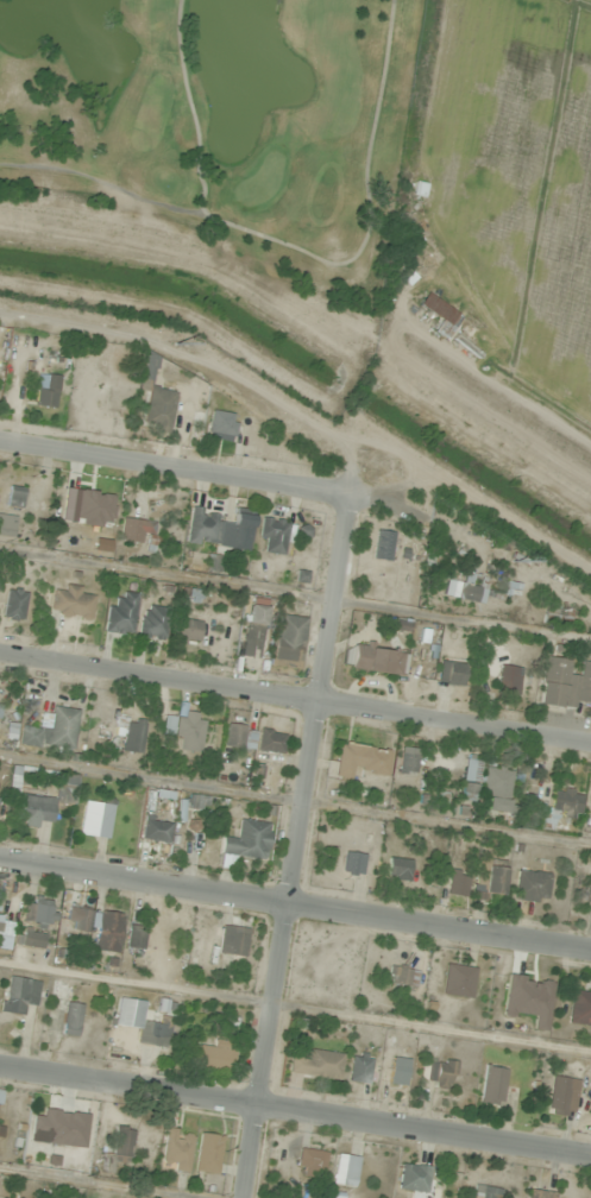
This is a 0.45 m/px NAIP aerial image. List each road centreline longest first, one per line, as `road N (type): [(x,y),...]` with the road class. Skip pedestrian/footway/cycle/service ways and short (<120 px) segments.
road 1 (residential): [(353,505),(239,1197)]
road 2 (residential): [(590,955),(0,863)]
road 3 (residential): [(590,1159),(0,1069)]
road 4 (residential): [(590,744),(0,655)]
road 5 (residential): [(455,528),(0,446)]

